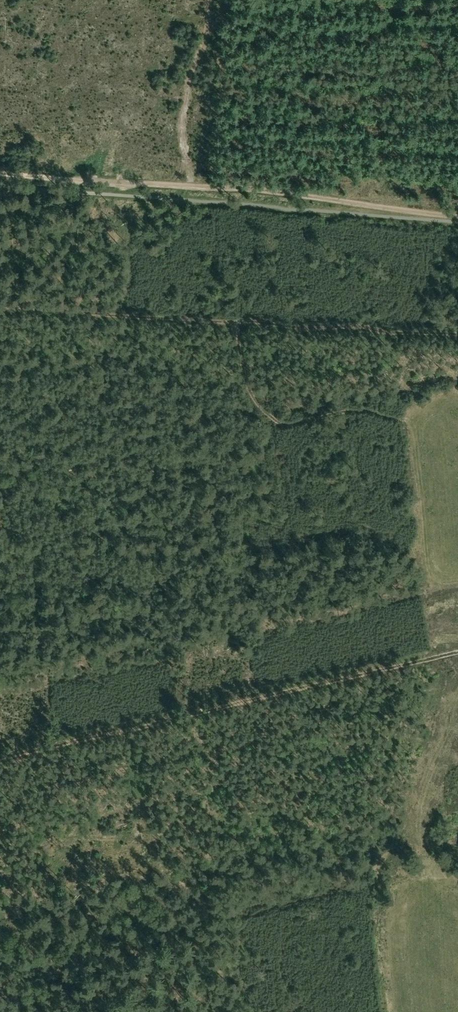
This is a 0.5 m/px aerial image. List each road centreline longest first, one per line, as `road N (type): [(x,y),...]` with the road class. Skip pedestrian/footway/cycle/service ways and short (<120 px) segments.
road 1 (track): [(457,659),(0,767)]
road 2 (track): [(0,172),(457,215)]

